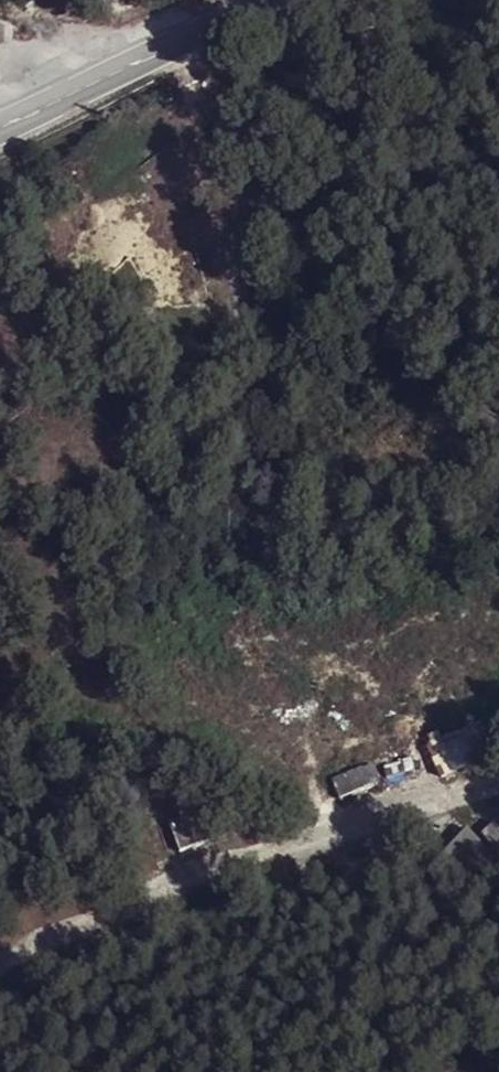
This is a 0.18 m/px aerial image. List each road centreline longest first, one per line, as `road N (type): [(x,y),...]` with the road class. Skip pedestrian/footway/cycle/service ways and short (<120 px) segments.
road 1 (tertiary): [(0,126),(263,0)]
road 2 (track): [(130,69),(0,35)]
road 3 (track): [(187,39),(218,168)]

